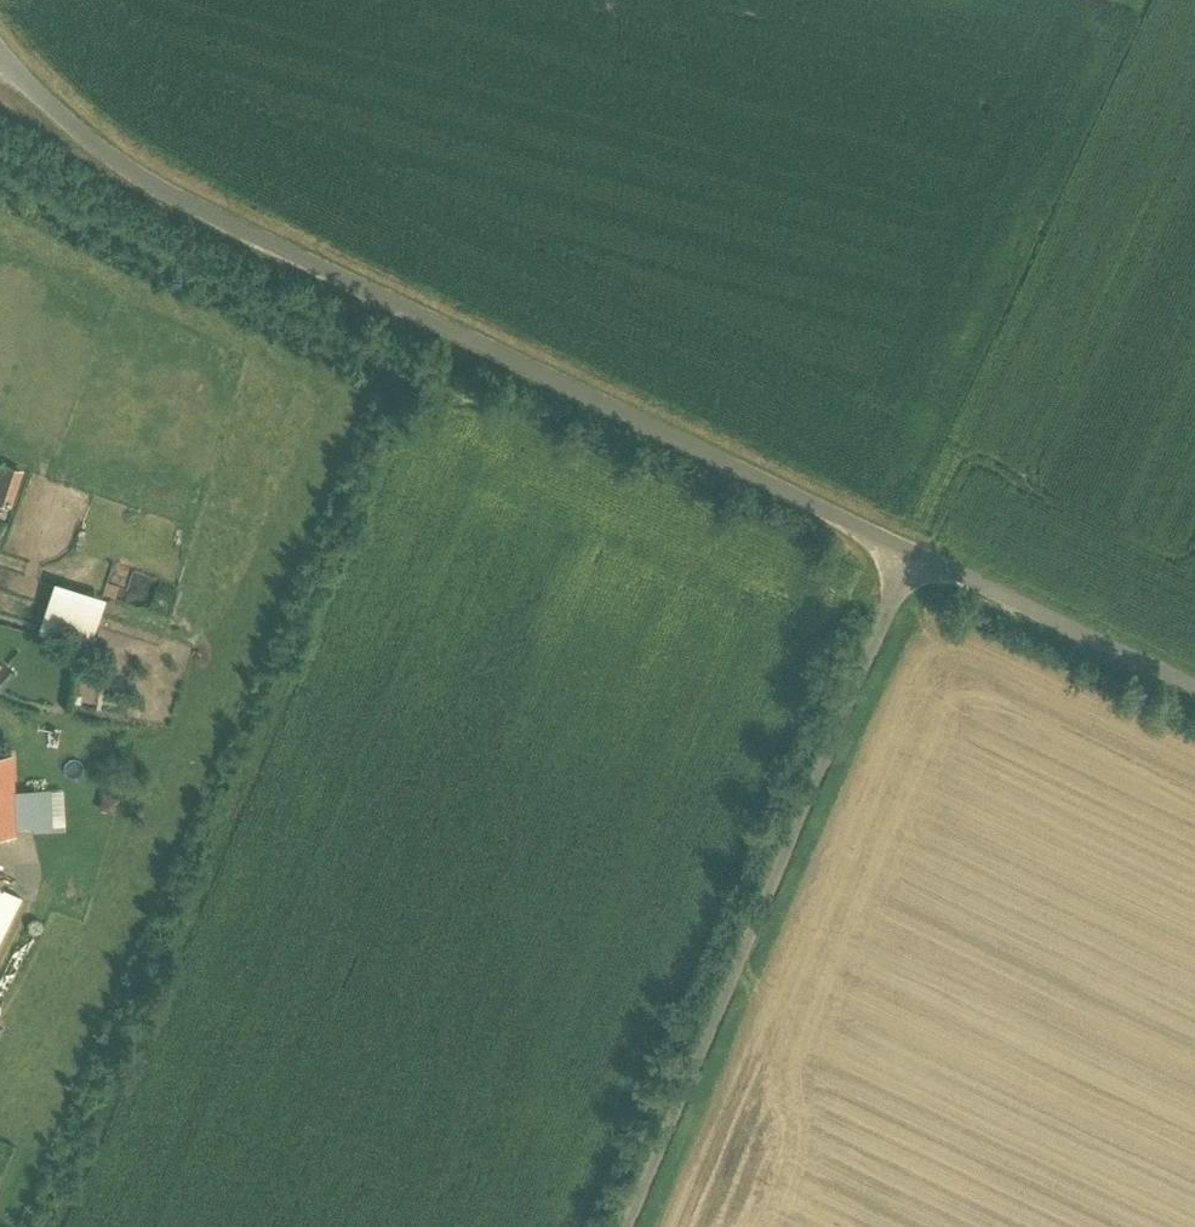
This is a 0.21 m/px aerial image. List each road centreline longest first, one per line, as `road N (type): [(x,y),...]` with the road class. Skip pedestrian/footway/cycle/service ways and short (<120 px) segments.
road 1 (unclassified): [(912,553),(185,204),(105,154),(0,62)]
road 2 (unclassified): [(625,1226),(912,553)]
road 3 (unclassified): [(1194,688),(912,553)]

